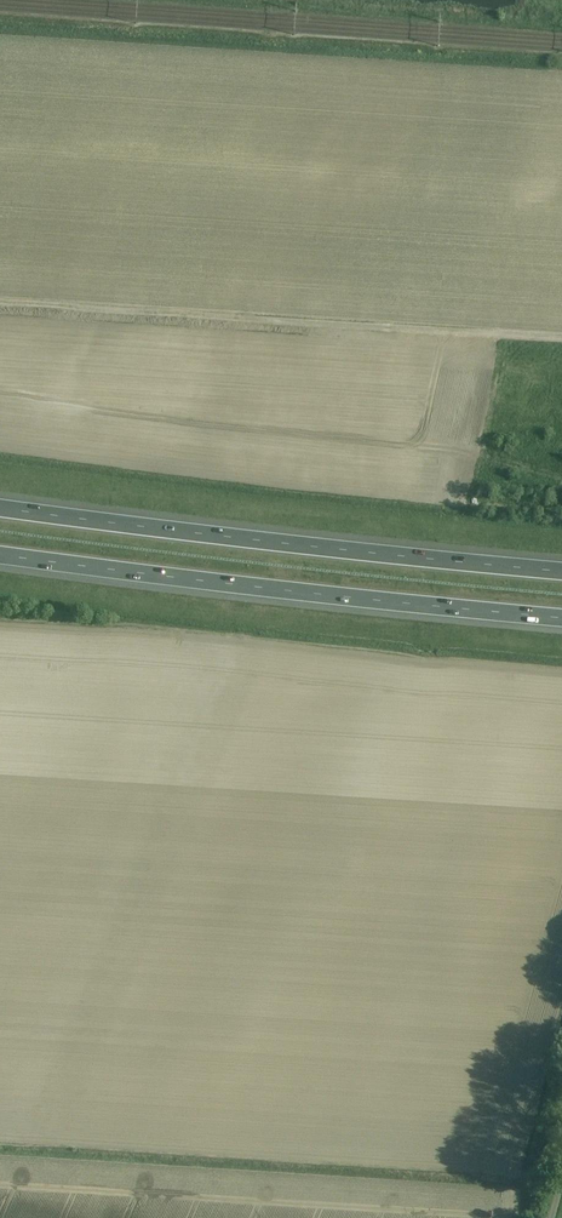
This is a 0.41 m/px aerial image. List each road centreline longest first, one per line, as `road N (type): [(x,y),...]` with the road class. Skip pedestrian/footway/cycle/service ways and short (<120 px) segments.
road 1 (motorway): [(561,571),(0,506)]
road 2 (motorway): [(0,554),(561,618)]
road 3 (track): [(561,338),(0,303)]

